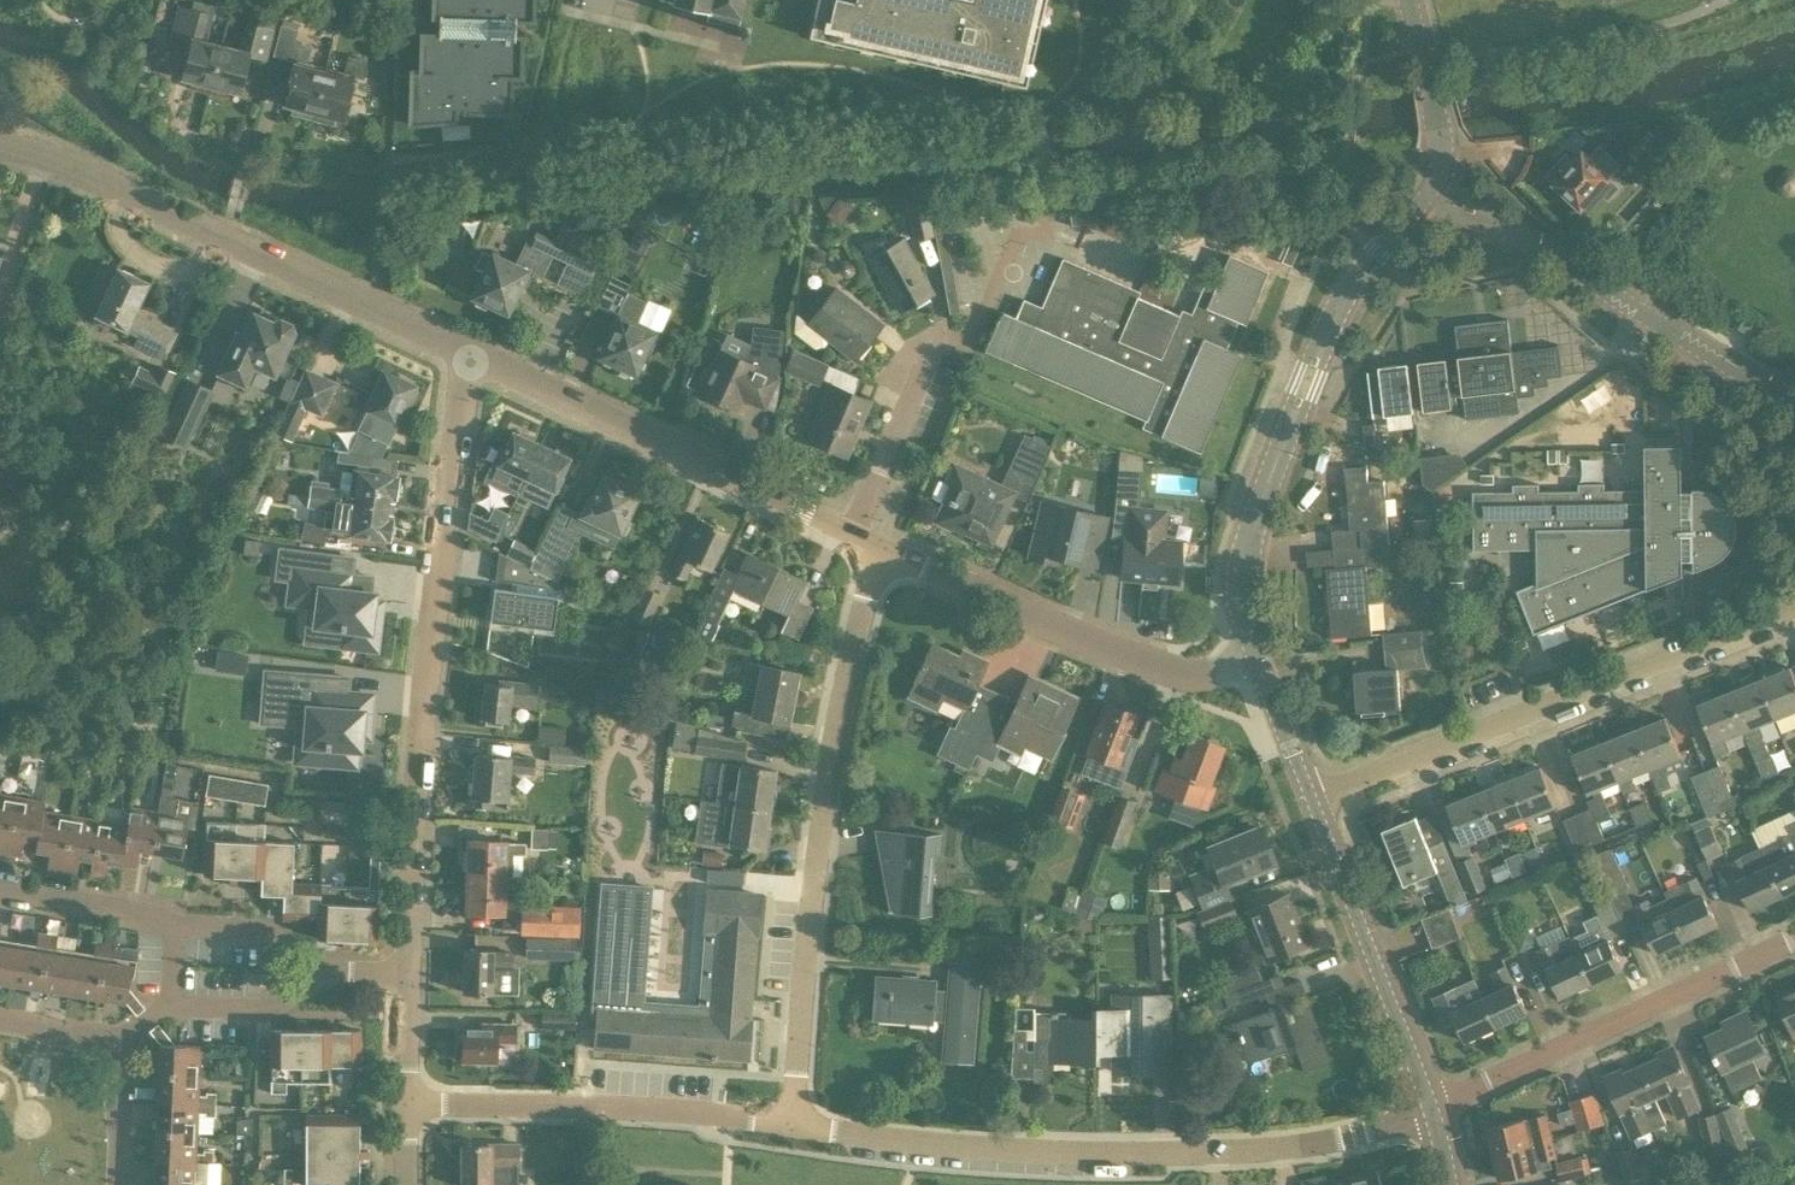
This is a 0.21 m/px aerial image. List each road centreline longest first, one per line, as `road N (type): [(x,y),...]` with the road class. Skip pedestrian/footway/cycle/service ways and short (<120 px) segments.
road 1 (residential): [(790,1124),(914,1143),(1174,1152),(1353,1134),(1429,1107)]
road 2 (residential): [(409,974),(435,601),(470,356)]
road 3 (residential): [(790,1124),(812,883),(842,688),(884,551)]
road 4 (residential): [(1308,799),(1794,603)]
road 5 (tertiary): [(470,356),(69,164),(0,145)]
road 6 (tertiary): [(1255,654),(1243,594),(1248,542),(1323,335),(1361,272),(1430,188)]
road 7 (unclassified): [(1794,411),(1562,260),(1430,188)]
road 8 (tertiary): [(853,535),(470,356)]
road 9 (residential): [(1429,1107),(1794,939)]
road 10 (tertiary): [(1255,654),(1183,673),(884,551)]
road 11 (residential): [(407,1102),(660,1109),(790,1124)]
road 12 (tertiary): [(1429,1107),(1308,799)]
road 13 (residential): [(0,889),(158,913),(173,928),(170,1004)]
road 14 (residential): [(170,1004),(268,1008),(330,971),(409,974)]
road 15 (residential): [(936,344),(919,366),(853,535)]
road 16 (tertiary): [(1430,188),(1441,130),(1408,0)]
road 17 (tertiary): [(1308,799),(1255,654)]
road 18 (residential): [(119,1040),(116,1184)]
road 19 (residential): [(407,1102),(409,974)]
road 20 (residential): [(0,1023),(119,1040)]

